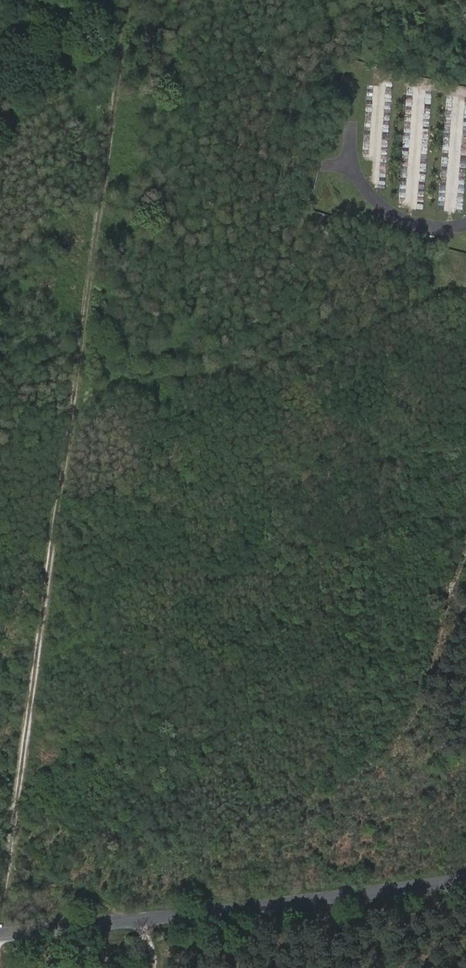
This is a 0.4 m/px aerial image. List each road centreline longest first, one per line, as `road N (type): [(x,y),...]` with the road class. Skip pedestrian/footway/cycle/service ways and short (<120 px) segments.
road 1 (track): [(0,929),(129,0)]
road 2 (tertiary): [(0,935),(465,877)]
road 3 (track): [(465,287),(439,288),(353,329),(248,362),(76,394)]

